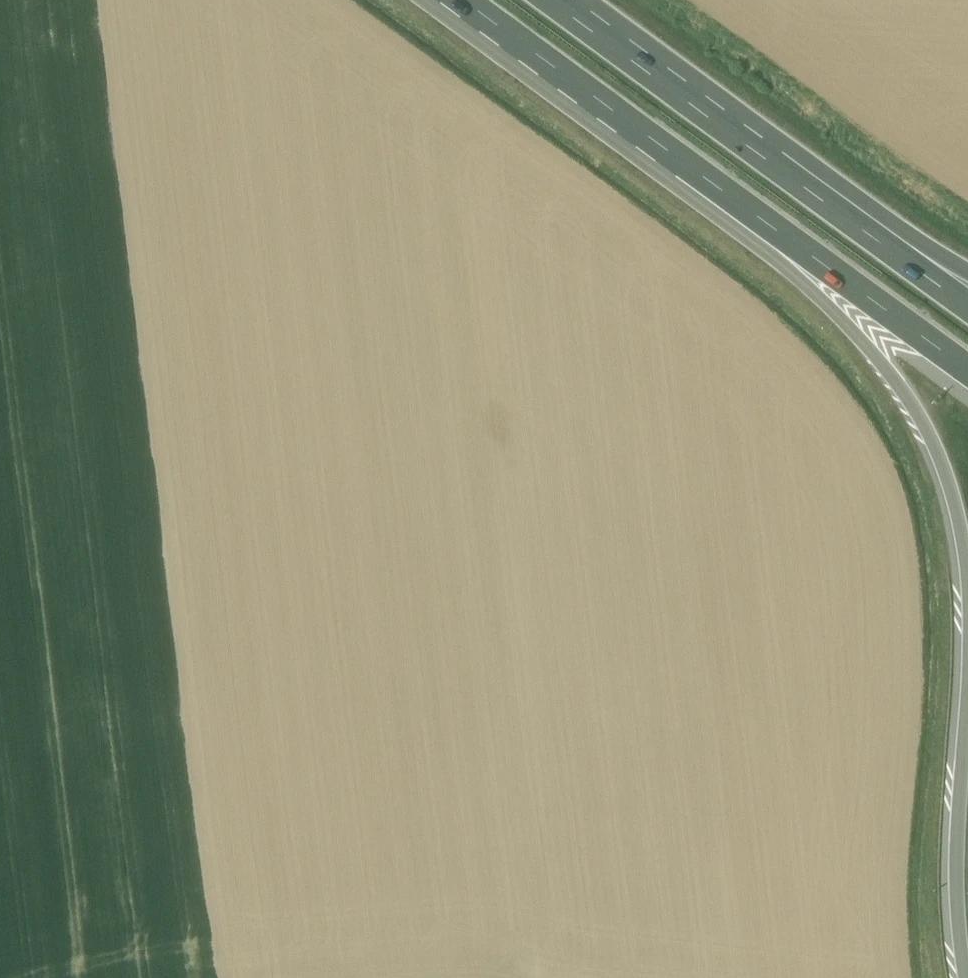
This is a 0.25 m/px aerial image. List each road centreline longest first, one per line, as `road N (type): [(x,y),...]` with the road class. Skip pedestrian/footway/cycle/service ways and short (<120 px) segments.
road 1 (motorway): [(910,267),(549,0)]
road 2 (motorway): [(775,230),(917,413),(947,475),(967,567)]
road 3 (motorway): [(462,0),(775,230)]
road 4 (motorway): [(967,700),(958,891),(967,977)]
road 5 (motorway): [(775,230),(967,369)]

